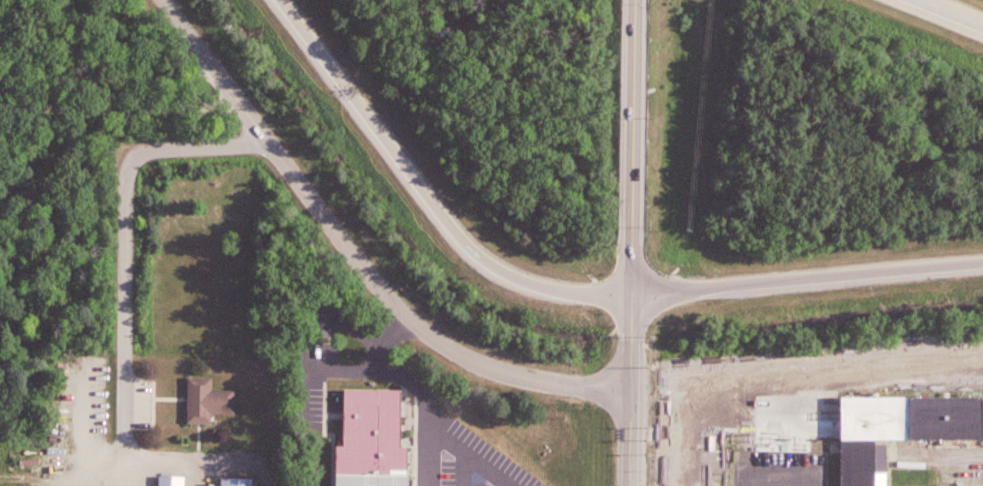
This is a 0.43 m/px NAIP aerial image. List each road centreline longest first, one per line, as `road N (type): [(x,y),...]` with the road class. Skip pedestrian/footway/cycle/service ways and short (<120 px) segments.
road 1 (residential): [(630,384),(572,387),(513,374),(461,353),(410,318),(163,0)]
road 2 (motorway): [(280,0),(486,263),(549,289),(632,295)]
road 3 (tertiary): [(628,485),(636,0)]
road 4 (motorway): [(632,295),(982,262)]

